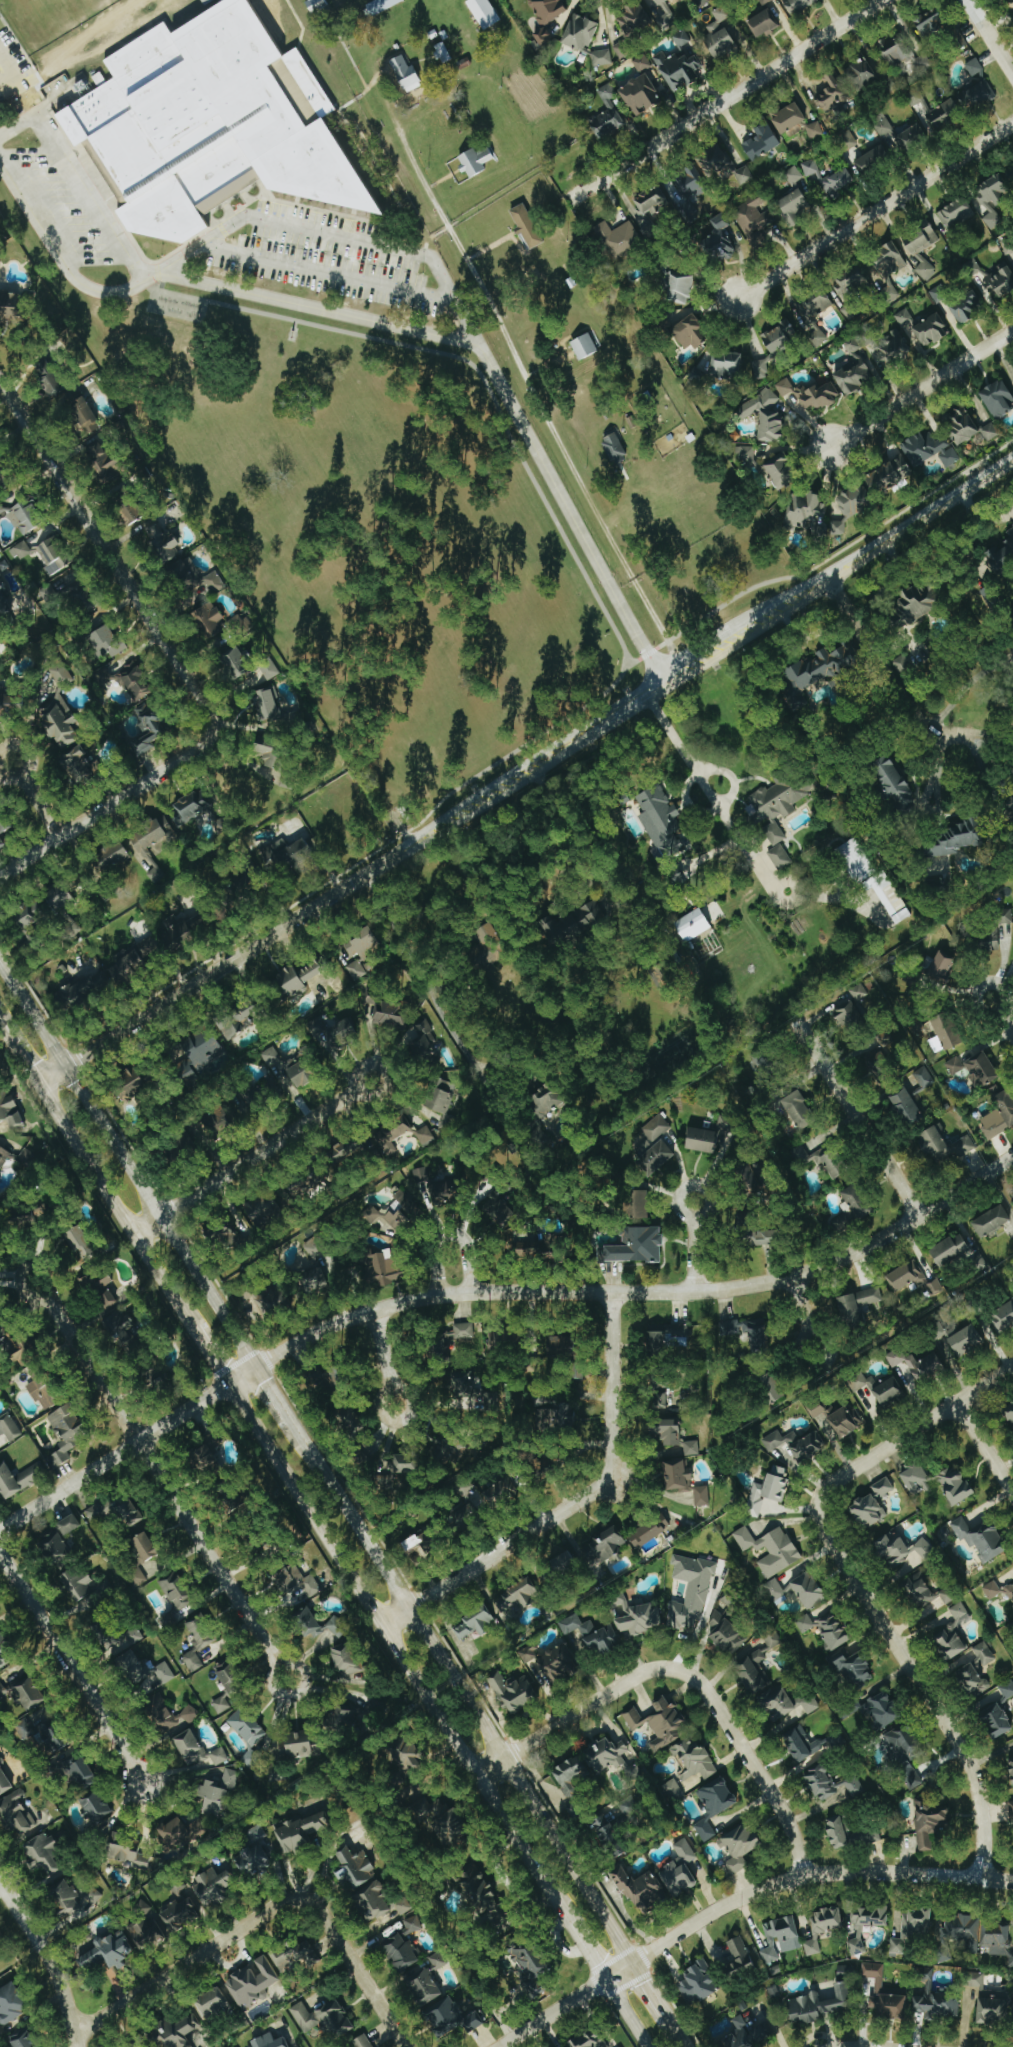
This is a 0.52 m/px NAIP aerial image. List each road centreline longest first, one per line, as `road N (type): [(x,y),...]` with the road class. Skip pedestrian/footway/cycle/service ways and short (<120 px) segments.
road 1 (tertiary): [(37,1082),(1012,458)]
road 2 (residential): [(0,1529),(336,1323),(437,1295),(694,1293),(772,1284),(866,1249),(1012,1159)]
road 3 (secondary): [(227,1386),(576,1930)]
road 4 (secondary): [(635,1963),(293,1421)]
road 5 (residential): [(504,2046),(765,1888),(846,1873),(1012,1884)]
road 6 (secondary): [(258,1366),(0,959)]
road 7 (residential): [(382,1626),(611,1481),(611,1292)]
road 8 (residential): [(278,1667),(48,1303)]
road 9 (residential): [(978,1881),(983,1831),(976,1786),(955,1738),(816,1524),(818,1498)]
road 10 (residential): [(210,730),(206,709),(0,383)]
road 11 (residential): [(882,0),(570,198)]
road 12 (residential): [(1012,123),(737,299)]
road 13 (secondary): [(37,1082),(192,1329)]
road 14 (residential): [(132,1233),(373,1079)]
road 15 (residential): [(318,1909),(286,1904),(72,2034)]
road 16 (residential): [(147,1782),(0,1554)]
road 17 (residential): [(0,874),(197,749),(210,730)]
road 18 (residential): [(680,1673),(704,1690),(760,1775),(787,1820),(804,1878)]
road 19 (residential): [(1012,1367),(818,1498)]
road 20 (residential): [(918,1219),(795,1022)]
road 21 (residential): [(680,1673),(653,1670),(631,1680),(480,1779)]
road 22 (residential): [(826,578),(916,721),(939,734),(968,736)]
road 23 (residential): [(1012,331),(830,447)]
road 24 (residential): [(77,2046),(45,1954),(0,1885)]
road 25 (residential): [(645,694),(736,839)]
road 26 (residential): [(404,2046),(318,1909)]
road 27 (residential): [(469,1293),(466,1246),(448,1233),(433,1247),(437,1295)]

